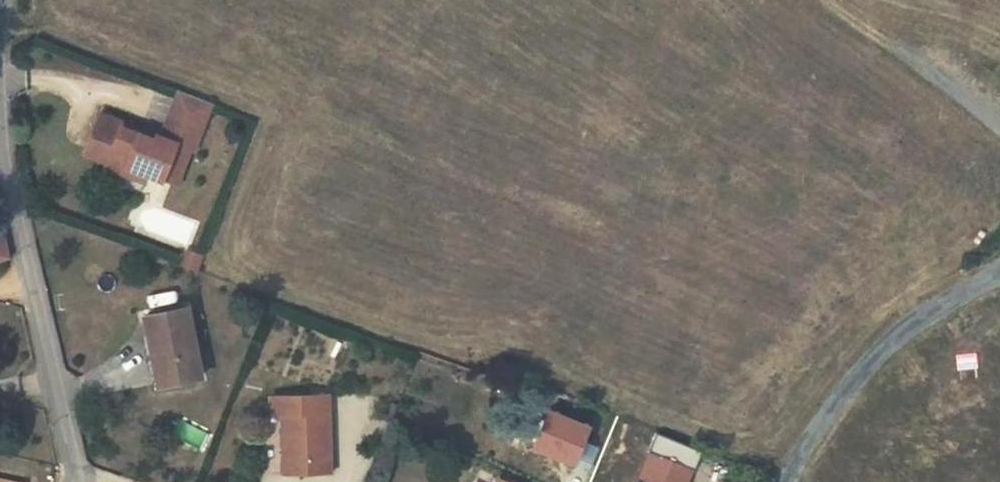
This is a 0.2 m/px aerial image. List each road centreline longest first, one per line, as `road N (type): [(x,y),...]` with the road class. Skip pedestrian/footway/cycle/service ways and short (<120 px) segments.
road 1 (residential): [(75,481),(0,117)]
road 2 (residential): [(786,481),(881,355),(999,273)]

